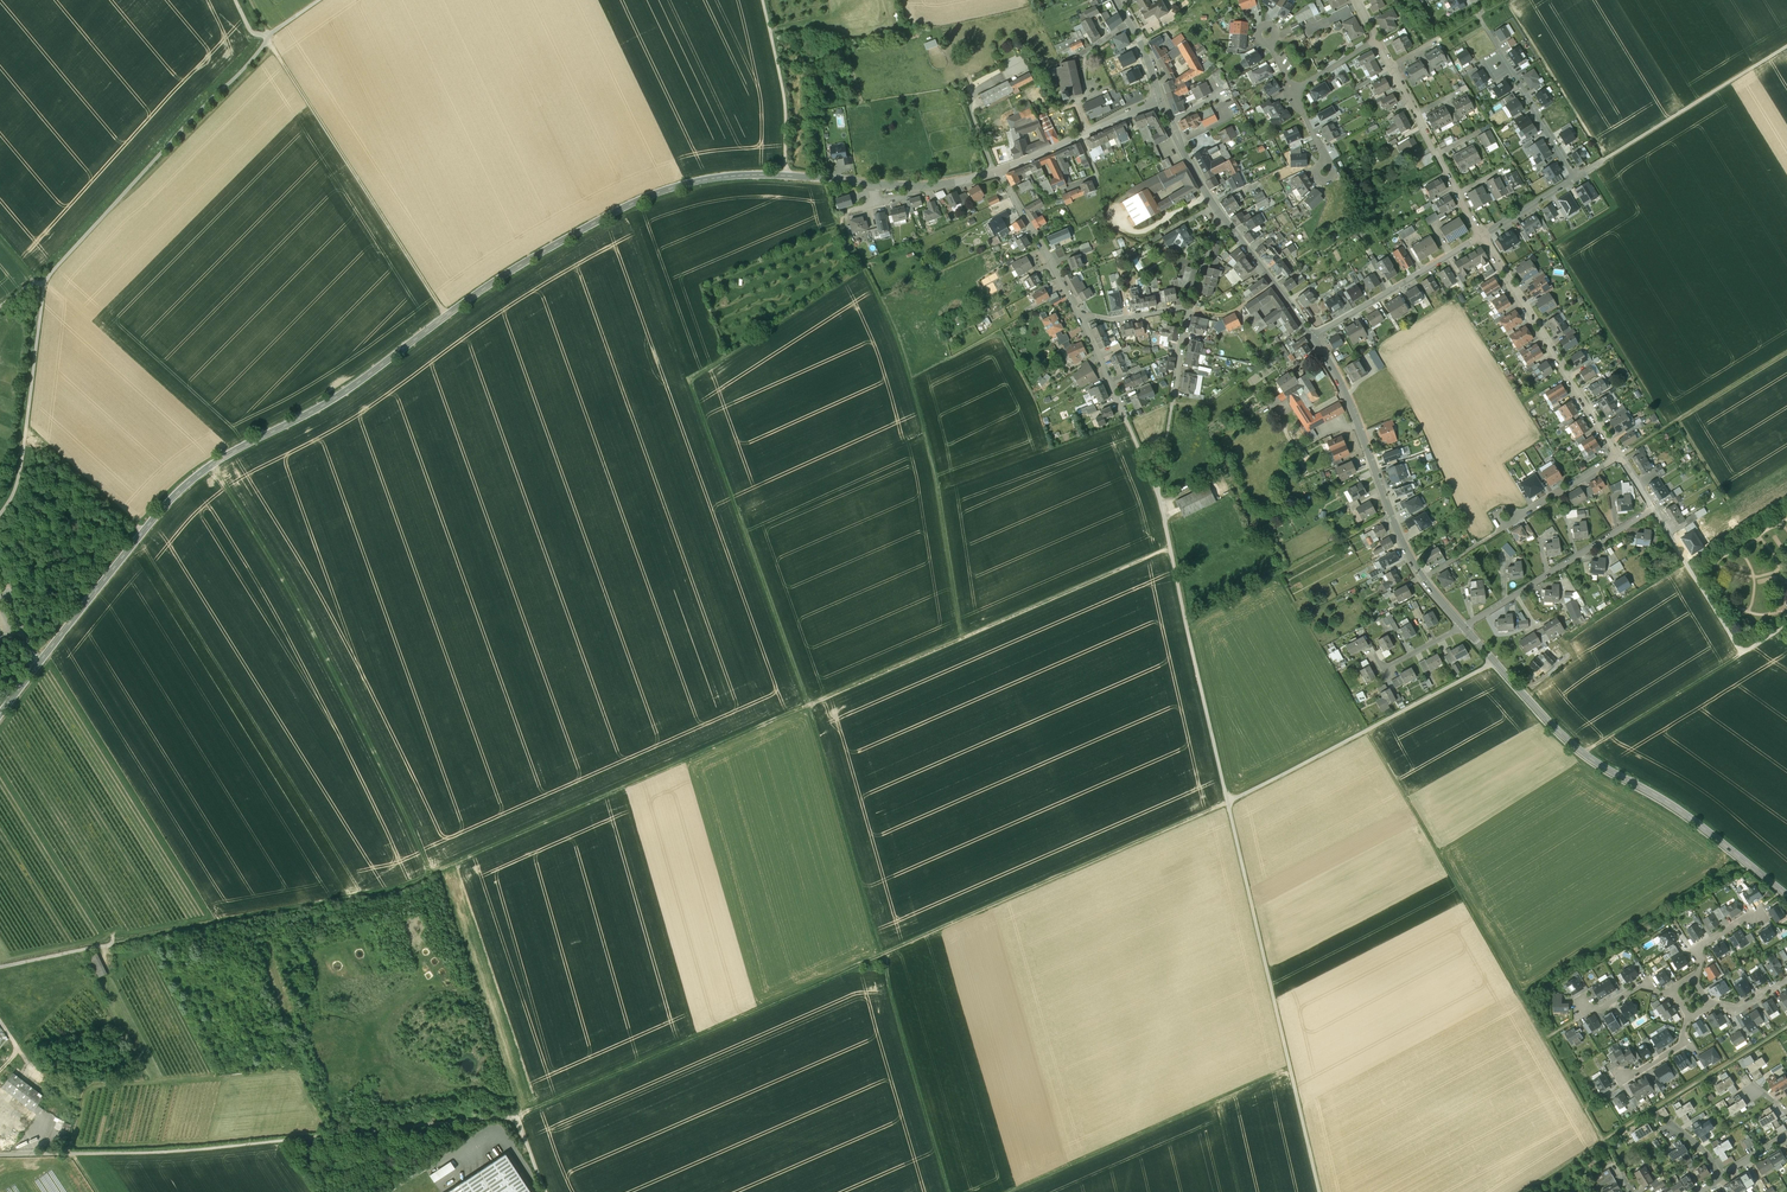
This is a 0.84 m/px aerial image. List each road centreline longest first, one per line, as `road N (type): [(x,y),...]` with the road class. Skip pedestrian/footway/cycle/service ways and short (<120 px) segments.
road 1 (track): [(851,250),(843,278),(824,296),(690,384),(807,706),(879,955),(1227,802),(1494,662)]
road 2 (tertiary): [(0,715),(151,522),(211,465),(337,396),(506,274),(620,209),(691,182),(740,176),(908,186),(997,174)]
road 3 (track): [(1133,439),(1156,489),(1319,1191)]
road 4 (track): [(948,1191),(879,955),(540,1106)]
road 5 (track): [(962,639),(459,862)]
road 6 (track): [(60,1154),(200,1151),(516,1115),(547,1191)]
road 7 (track): [(459,862),(401,888),(0,967)]
road 8 (track): [(432,875),(305,622),(211,465)]
road 9 (track): [(844,213),(842,230),(893,330),(924,429),(962,639)]
road 10 (track): [(1584,1108),(1367,731)]
road 11 (tertiary): [(1786,896),(1675,807),(1582,753),(1464,628)]
road 12 (track): [(234,0),(249,30),(267,43),(43,286)]
road 13 (track): [(267,43),(446,317)]
road 14 (track): [(1006,1191),(1290,1067)]
road 15 (track): [(516,1115),(540,1106),(459,862)]
road 16 (tertiary): [(1422,579),(1313,336)]
road 17 (residential): [(1620,456),(1481,234)]
road 18 (track): [(43,286),(21,461),(0,514)]
road 19 (residential): [(1620,456),(1422,579)]
road 20 (track): [(1186,626),(1390,514)]
road 21 (track): [(962,639),(1170,548)]
road 22 (residential): [(1464,628),(1653,509)]
road 23 (track): [(1603,1141),(1786,1027)]
road 24 (track): [(1605,159),(1786,46)]
road 25 (track): [(122,197),(271,47)]
road 26 (residential): [(1313,336),(1481,234)]
road 27 (track): [(1786,353),(1620,456)]
road 28 (track): [(1742,654),(1582,753)]
road 29 (track): [(1277,574),(1367,731)]
road 30 (track): [(762,0),(784,104),(785,176)]
road 31 (residential): [(997,174),(1078,314)]
road 32 (track): [(142,533),(26,428)]
road 33 (track): [(1786,626),(1742,654),(1690,571)]
road 34 (tertiary): [(1313,336),(1224,220)]
road 35 (residential): [(1578,176),(1509,71),(1497,66)]
road 36 (tertiary): [(1224,220),(1161,103)]

